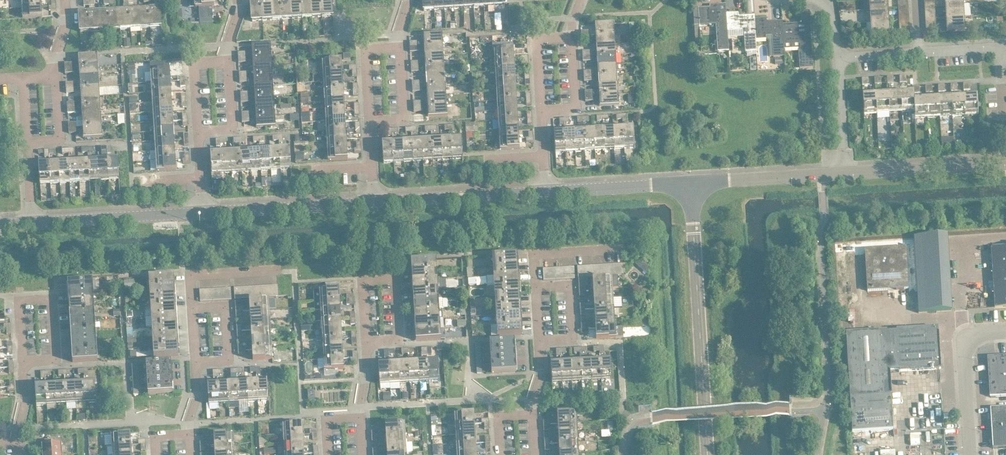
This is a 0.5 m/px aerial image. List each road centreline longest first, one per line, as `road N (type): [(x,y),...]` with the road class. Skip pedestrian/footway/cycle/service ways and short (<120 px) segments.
road 1 (tertiary): [(694,182),(708,454)]
road 2 (tertiary): [(203,210),(376,200)]
road 3 (tertiary): [(31,221),(203,210)]
road 4 (tertiary): [(376,200),(546,191)]
road 5 (residential): [(842,172),(1005,162)]
road 6 (residential): [(368,342),(365,277),(398,275),(401,340)]
road 7 (residential): [(971,454),(966,352),(971,338),(1005,331)]
road 8 (residential): [(694,182),(842,172)]
road 9 (tertiary): [(546,191),(694,182)]
road 10 (residential): [(539,288),(537,252),(628,246)]
road 11 (residential): [(25,359),(58,357),(54,298),(21,300)]
road 12 (residential): [(193,307),(192,273),(283,267)]
road 13 (residential): [(542,341),(575,339),(572,285),(539,288)]
road 14 (residential): [(193,307),(226,306),(229,359),(195,361)]

